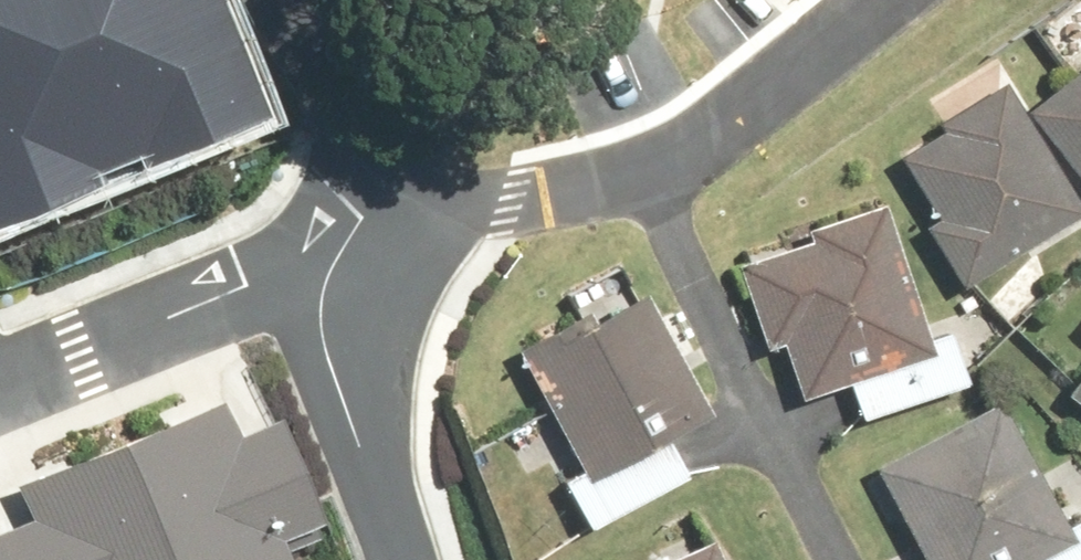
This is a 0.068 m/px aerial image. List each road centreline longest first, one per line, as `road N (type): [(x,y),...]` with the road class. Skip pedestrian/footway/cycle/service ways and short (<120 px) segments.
road 1 (residential): [(648,174),(832,559)]
road 2 (residential): [(324,246),(0,375)]
road 3 (residential): [(324,246),(317,336),(390,559)]
road 4 (residential): [(648,174),(714,140),(882,0)]
road 5 (residential): [(556,143),(516,162),(472,169),(428,162),(388,142)]
road 6 (residential): [(618,0),(613,70),(591,111),(556,143)]
road 7 (residential): [(388,142),(355,110),(333,70),(328,0)]
road 8 (residential): [(388,142),(324,246)]

